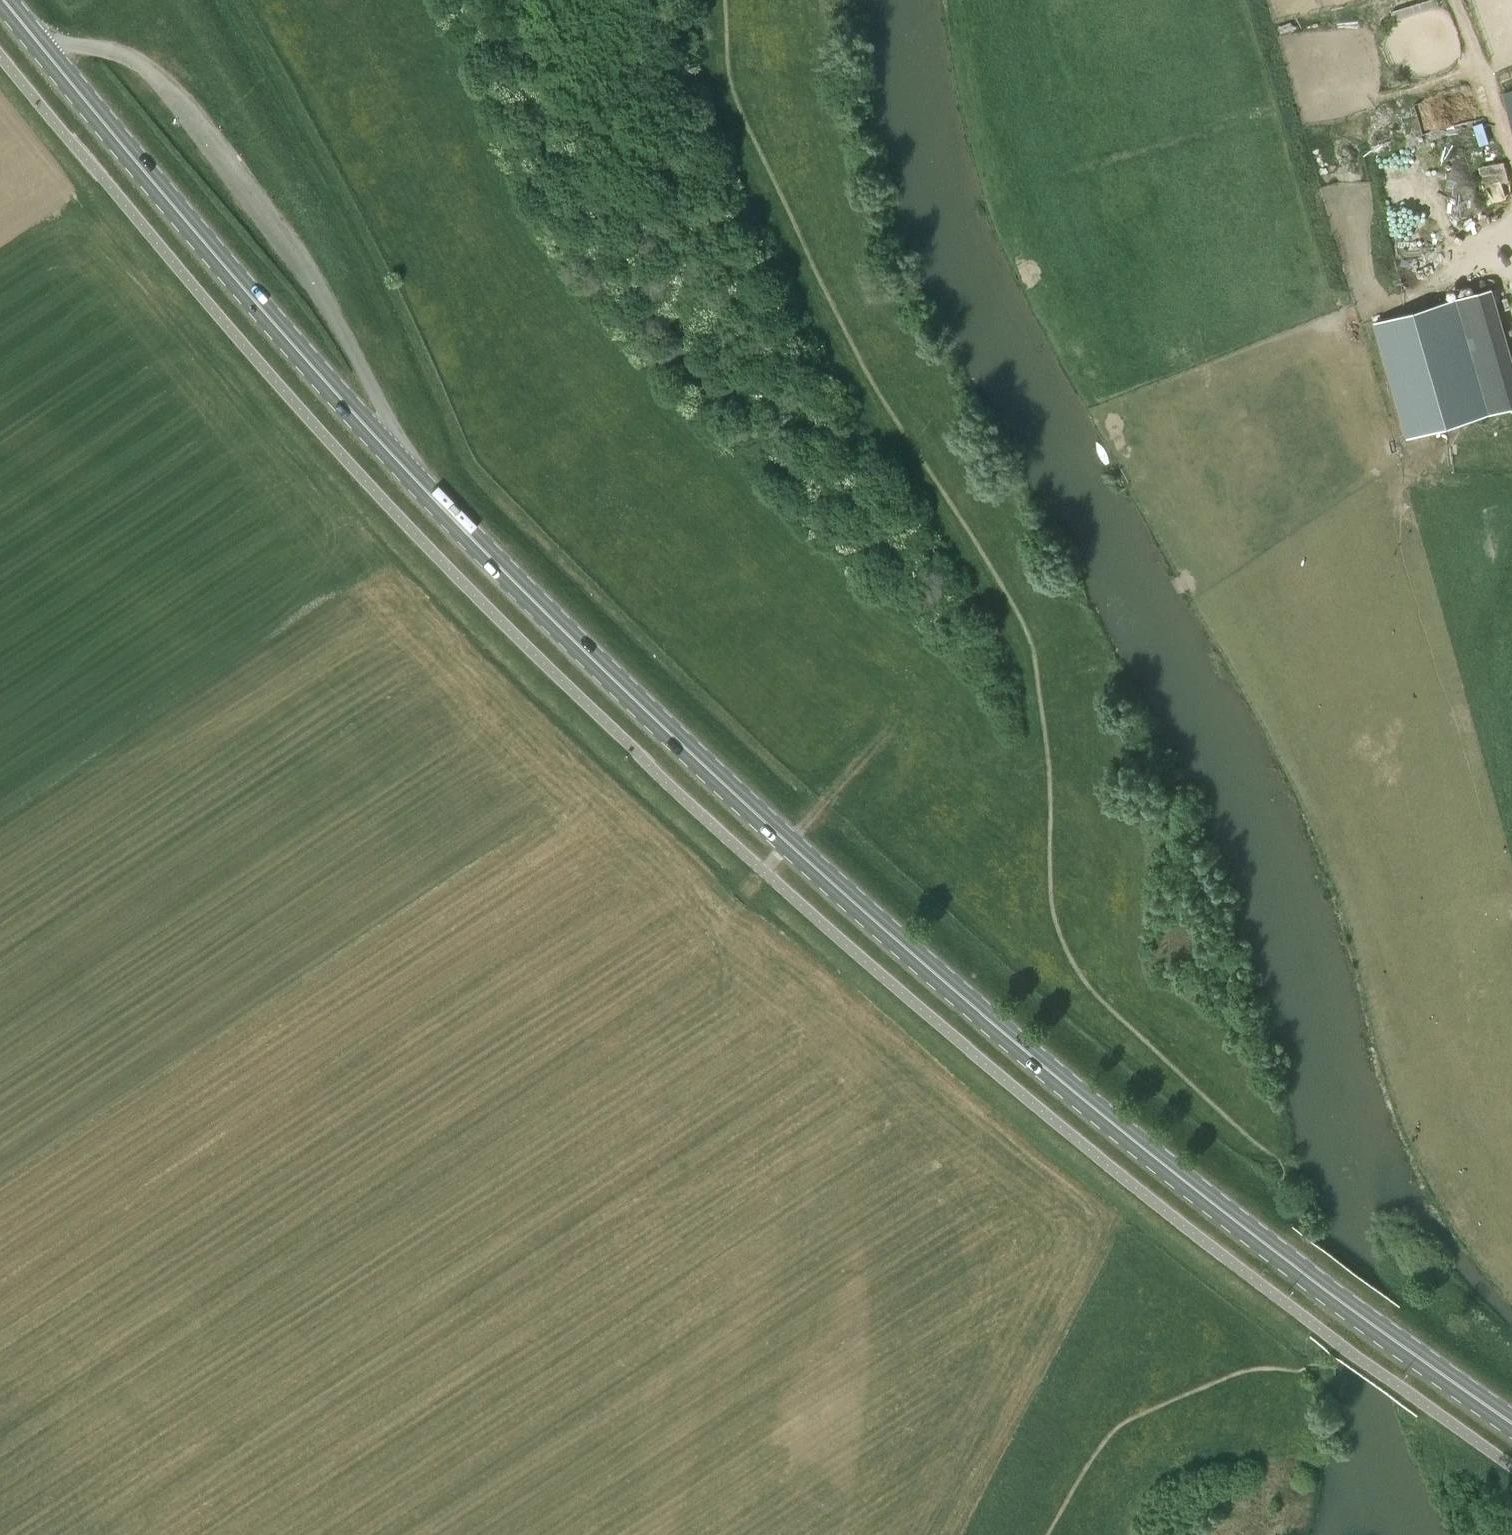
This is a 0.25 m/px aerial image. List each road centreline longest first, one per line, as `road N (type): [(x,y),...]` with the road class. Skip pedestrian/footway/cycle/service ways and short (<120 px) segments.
road 1 (primary): [(1511,1423),(1186,1183),(967,1002),(726,785),(404,468),(7,0)]

